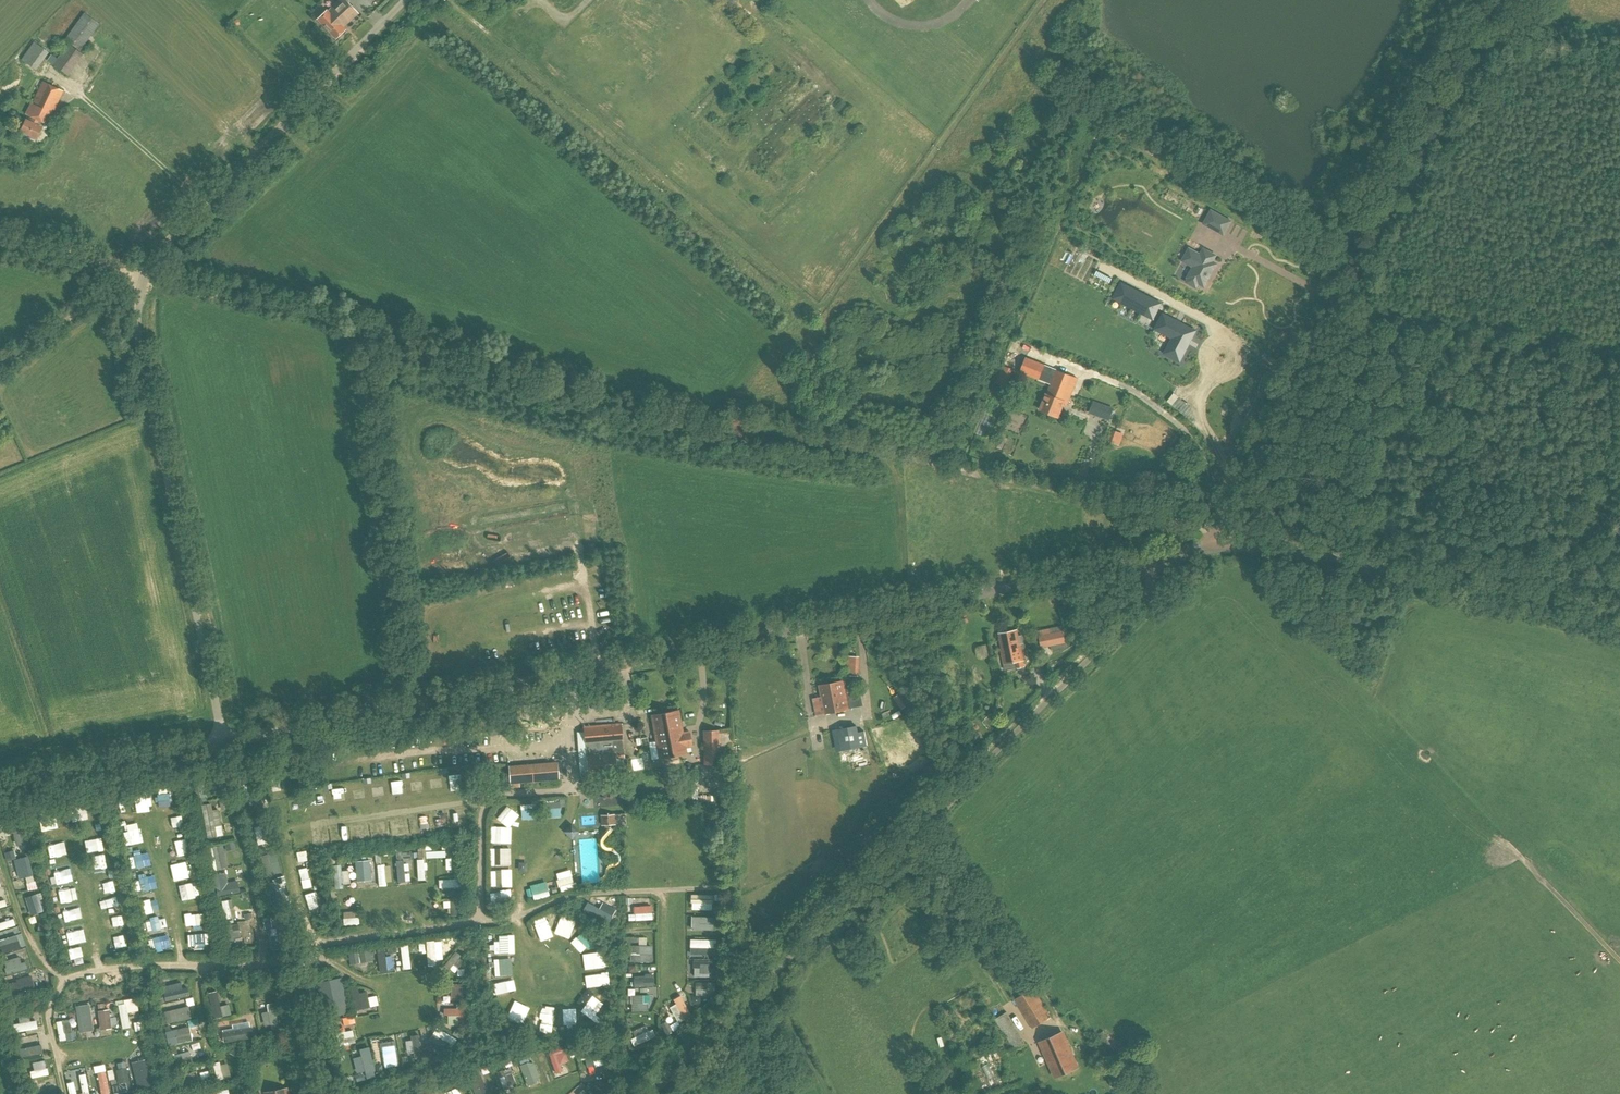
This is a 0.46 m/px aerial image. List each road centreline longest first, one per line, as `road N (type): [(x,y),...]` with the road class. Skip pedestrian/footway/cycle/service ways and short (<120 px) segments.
road 1 (secondary): [(227,739),(1154,558)]
road 2 (unclassified): [(227,739),(142,364),(138,298),(156,254),(407,0)]
road 3 (unclassified): [(646,1093),(1135,609),(1154,558)]
road 4 (unclassified): [(1212,548),(1218,523),(1497,0)]
road 5 (secondary): [(1619,609),(1309,554),(1212,548)]
road 6 (track): [(0,846),(32,942),(68,980),(49,1022),(68,1093)]
road 7 (secondary): [(0,784),(227,739)]
road 8 (track): [(512,914),(528,945),(522,956),(530,1000),(581,997),(575,956),(563,947),(541,951)]
road 9 (track): [(1007,480),(1216,532)]
road 10 (track): [(330,942),(305,768)]
road 11 (track): [(262,964),(228,796)]
road 12 (track): [(203,206),(76,93)]
road 13 (track): [(183,965),(146,800)]
road 14 (track): [(96,973),(61,823)]
road 15 (track): [(145,274),(0,237)]

